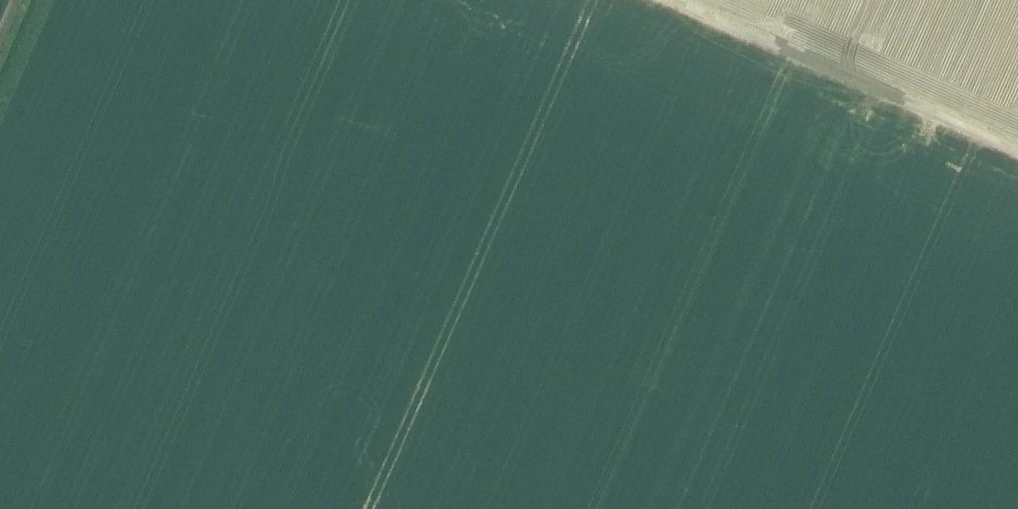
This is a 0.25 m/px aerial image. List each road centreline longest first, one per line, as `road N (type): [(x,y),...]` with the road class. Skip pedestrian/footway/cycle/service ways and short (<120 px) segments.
road 1 (track): [(1017,151),(674,0)]

